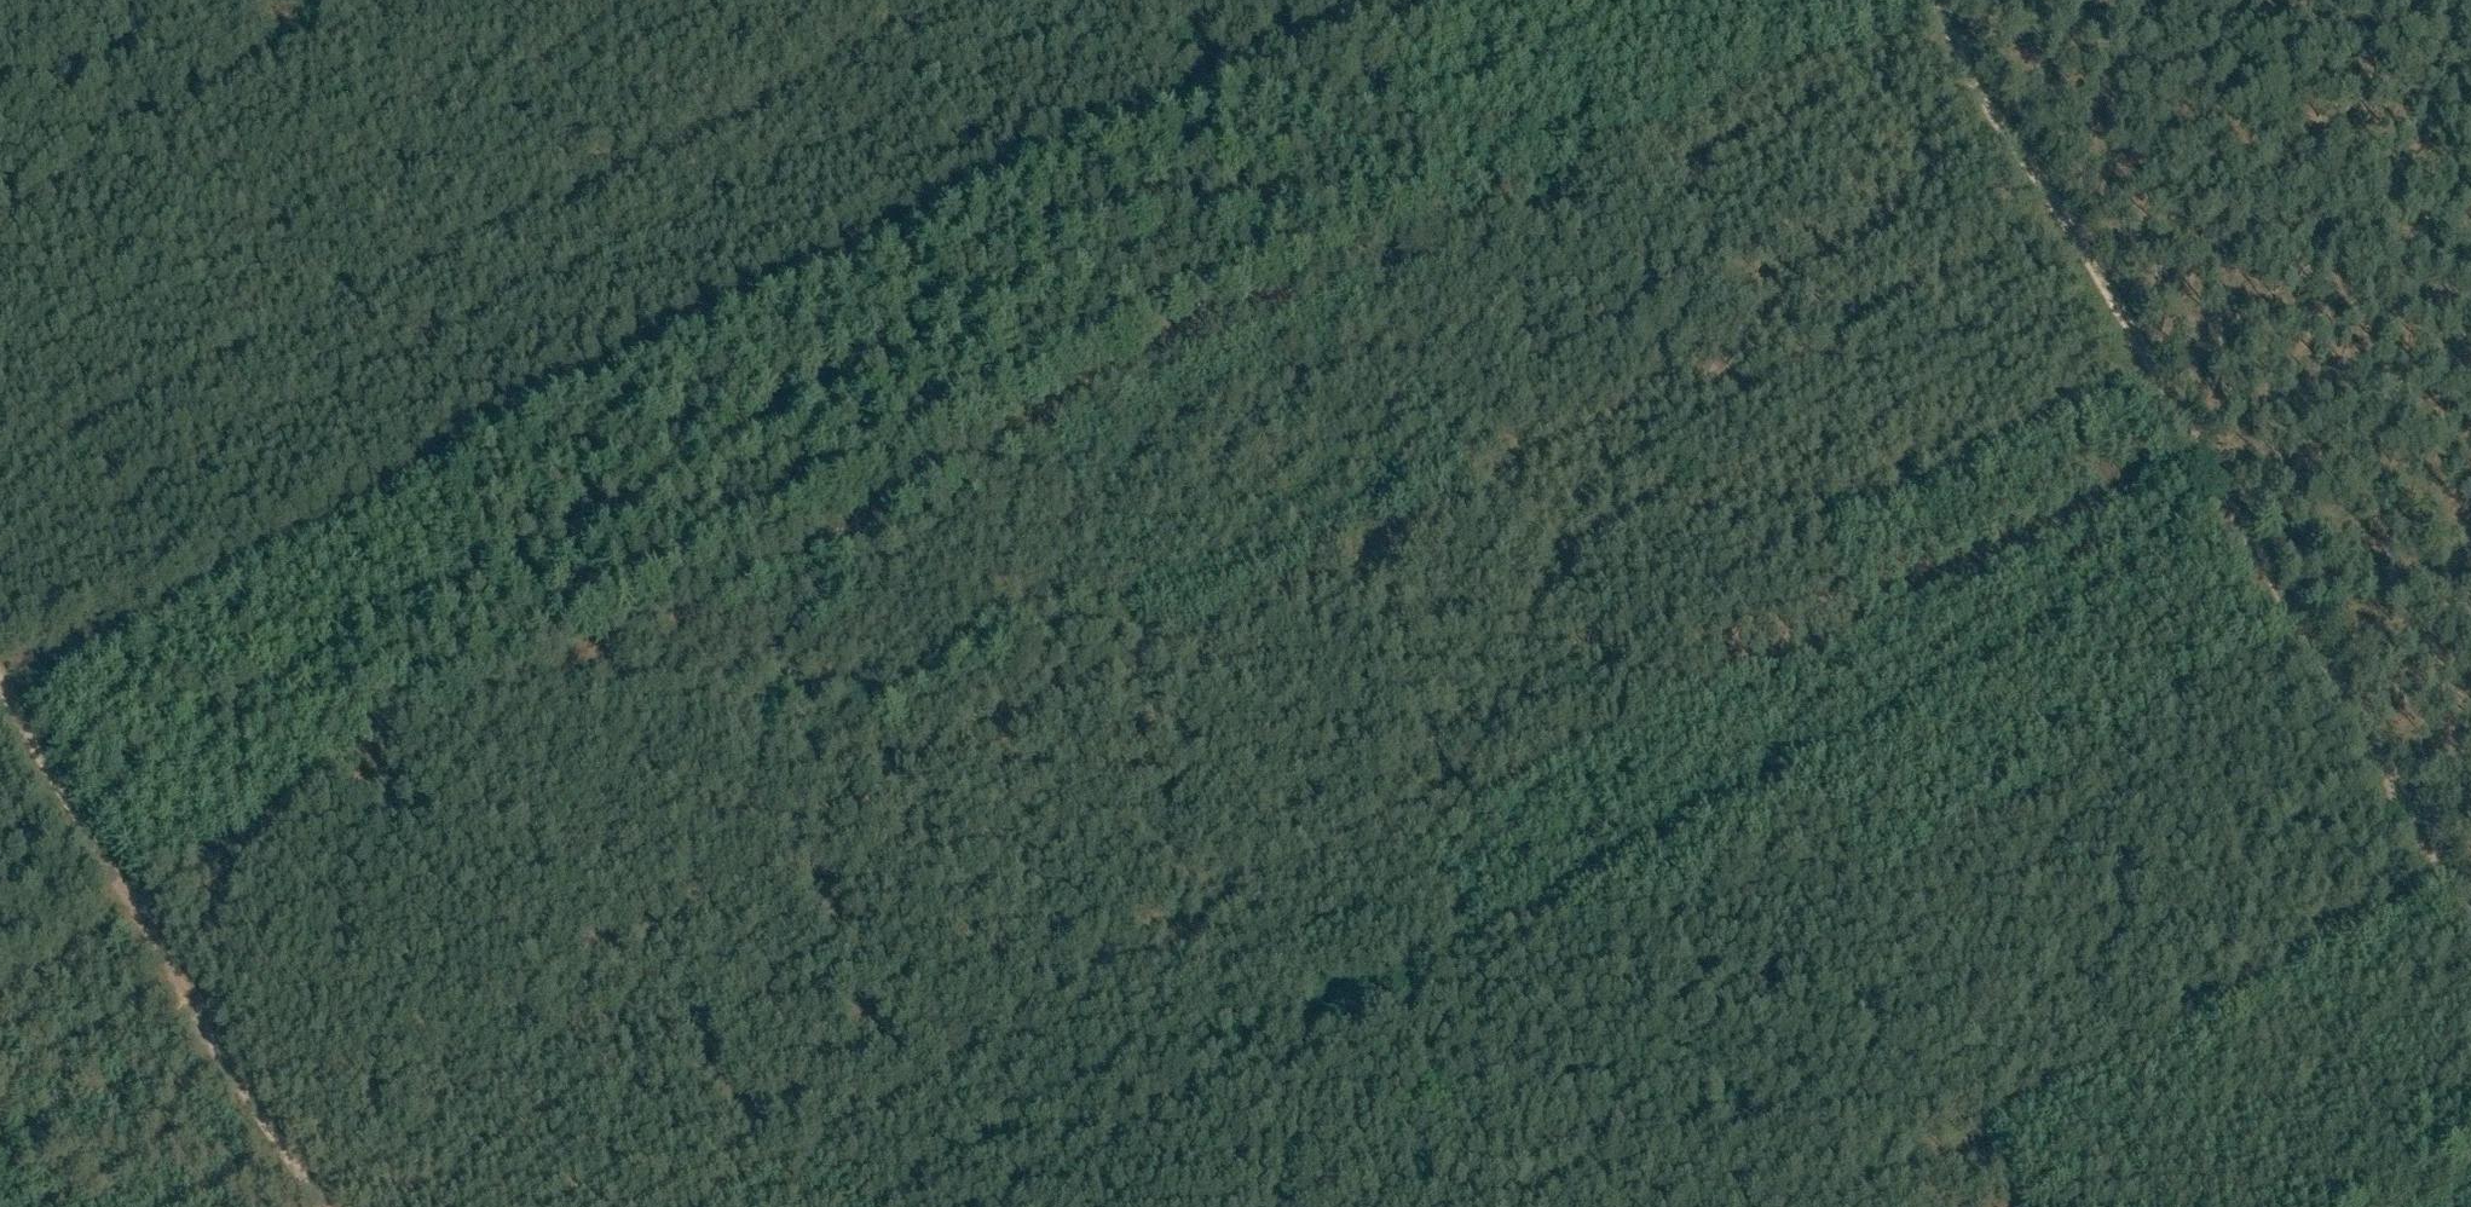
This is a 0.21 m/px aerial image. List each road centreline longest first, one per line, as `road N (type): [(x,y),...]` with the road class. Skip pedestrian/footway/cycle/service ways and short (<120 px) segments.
road 1 (track): [(2470,927),(1920,0)]
road 2 (track): [(324,1206),(238,1083),(147,909),(102,860),(0,674)]
road 3 (track): [(1952,54),(2204,0)]

